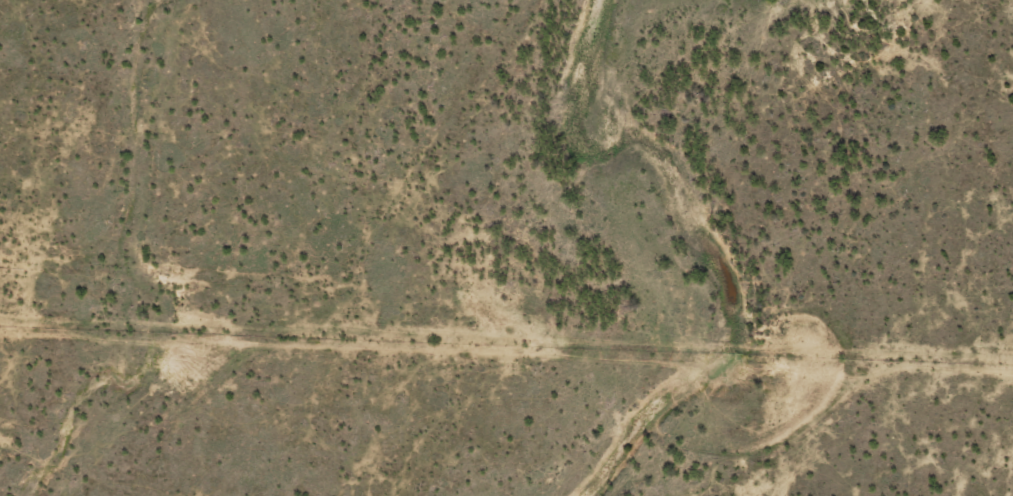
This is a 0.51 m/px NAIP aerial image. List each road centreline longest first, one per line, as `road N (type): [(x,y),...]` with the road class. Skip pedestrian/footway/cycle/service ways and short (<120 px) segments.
road 1 (track): [(950,9),(988,138),(1012,187)]

